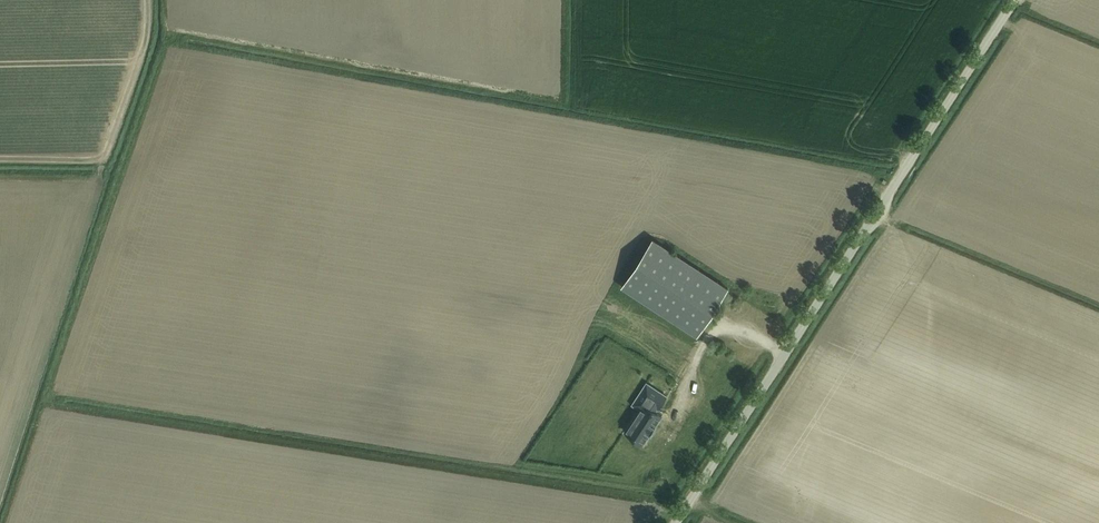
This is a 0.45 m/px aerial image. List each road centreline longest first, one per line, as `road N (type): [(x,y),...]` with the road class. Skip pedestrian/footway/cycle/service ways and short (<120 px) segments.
road 1 (tertiary): [(677,522),(1015,0)]

